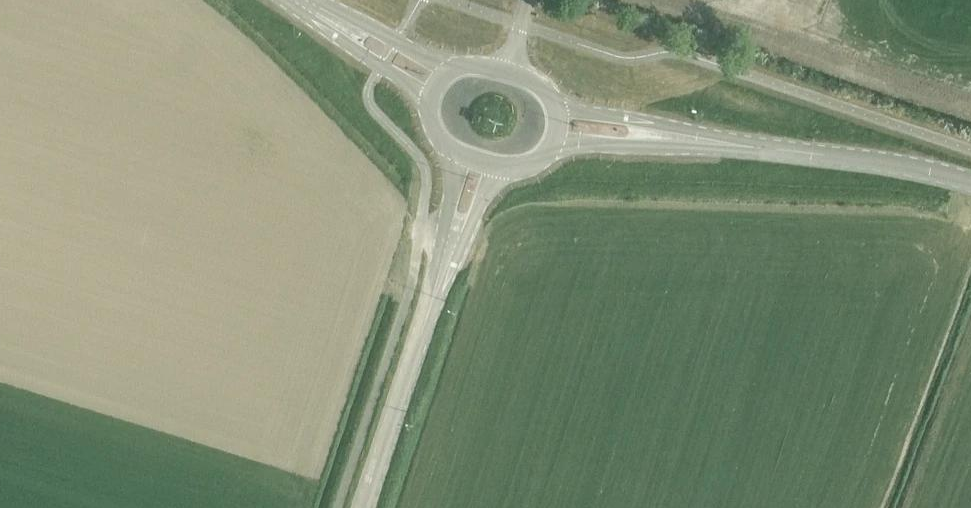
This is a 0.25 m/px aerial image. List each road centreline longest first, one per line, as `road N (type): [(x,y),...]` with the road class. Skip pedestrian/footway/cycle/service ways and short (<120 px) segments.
road 1 (tertiary): [(453,158),(383,456)]
road 2 (tertiary): [(383,456),(500,174)]
road 3 (secondary): [(789,152),(555,108)]
road 4 (secondary): [(553,150),(789,152)]
road 5 (secondary): [(970,187),(789,152)]
road 6 (secondary): [(286,0),(428,115)]
road 7 (secondary): [(450,73),(305,0)]
road 8 (secondary): [(555,108),(525,76),(491,67),(450,73)]

